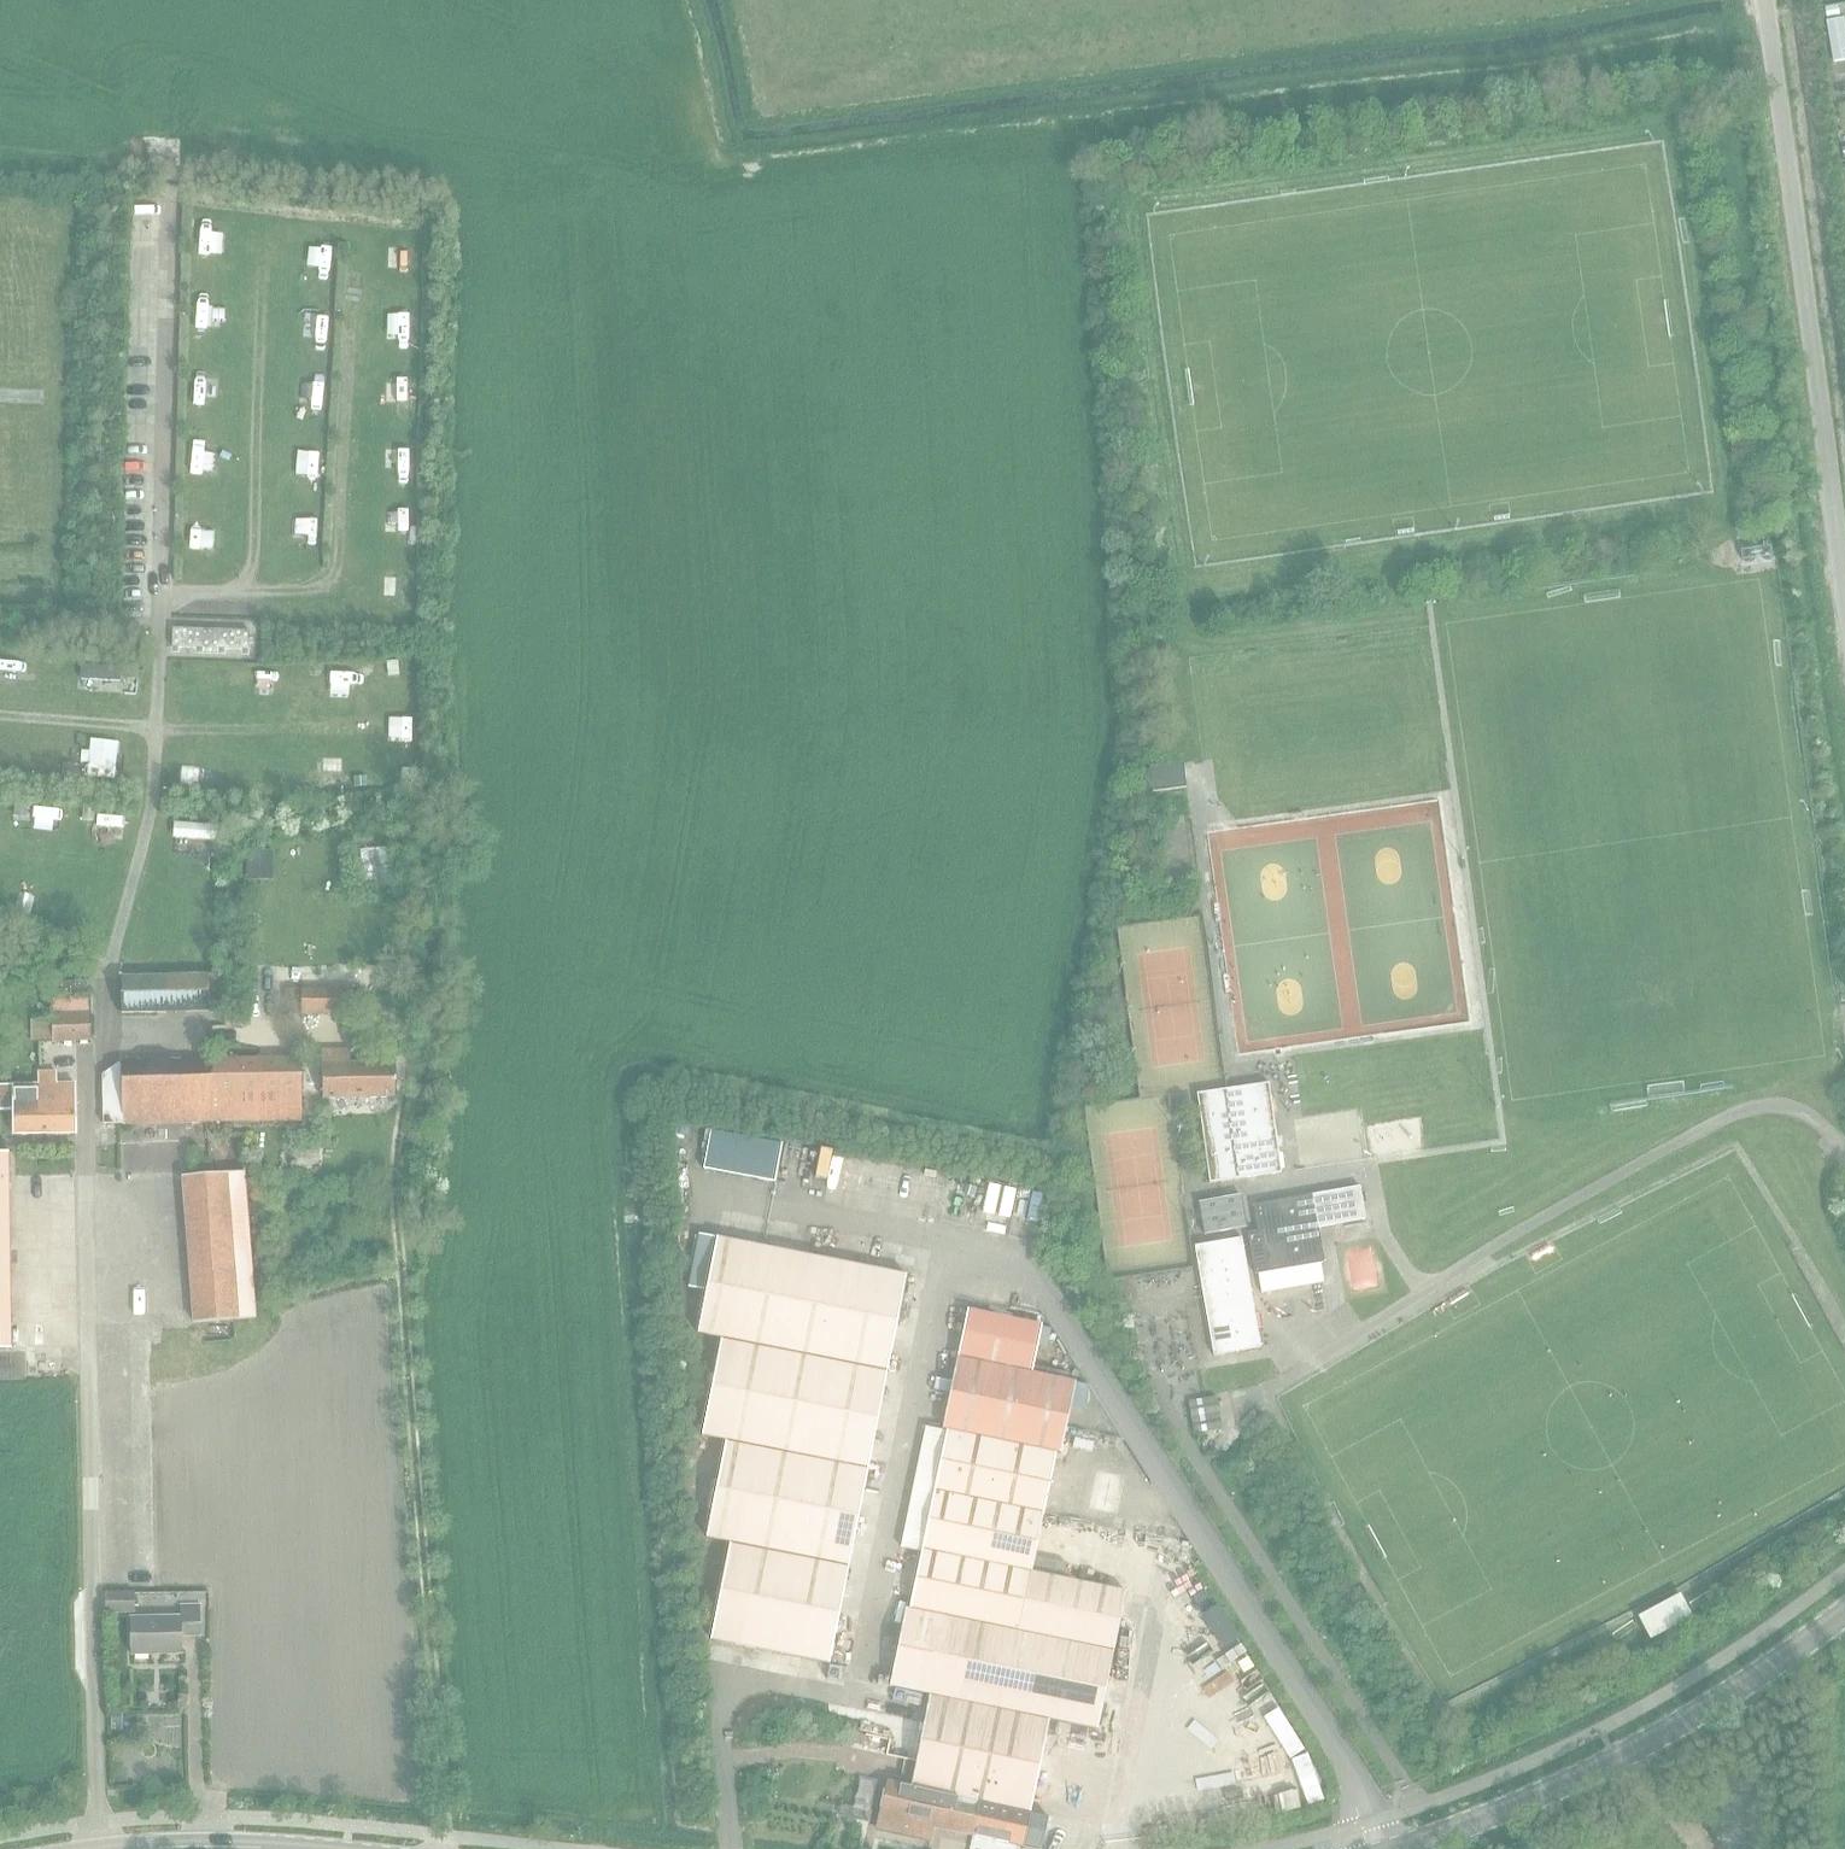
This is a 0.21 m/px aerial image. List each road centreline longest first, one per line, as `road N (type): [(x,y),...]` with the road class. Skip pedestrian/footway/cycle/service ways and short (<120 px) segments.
road 1 (unclassified): [(1844,588),(1763,0)]
road 2 (secondary): [(1401,1848),(1525,1802),(1668,1732),(1844,1613)]
road 3 (residential): [(100,1848),(90,1381)]

